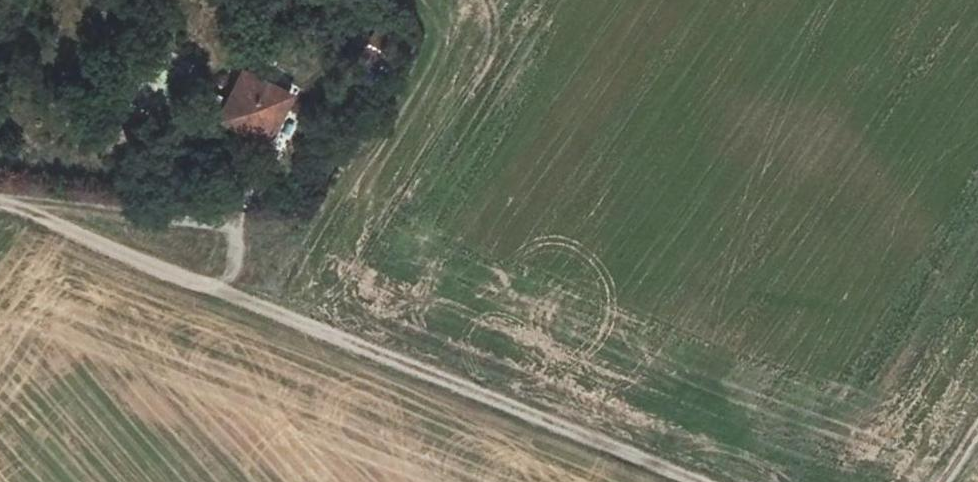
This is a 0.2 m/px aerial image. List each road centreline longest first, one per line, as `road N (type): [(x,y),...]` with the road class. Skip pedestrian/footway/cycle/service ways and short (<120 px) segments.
road 1 (track): [(0,201),(701,481)]
road 2 (track): [(238,296),(236,242),(231,228),(214,220),(0,198)]

